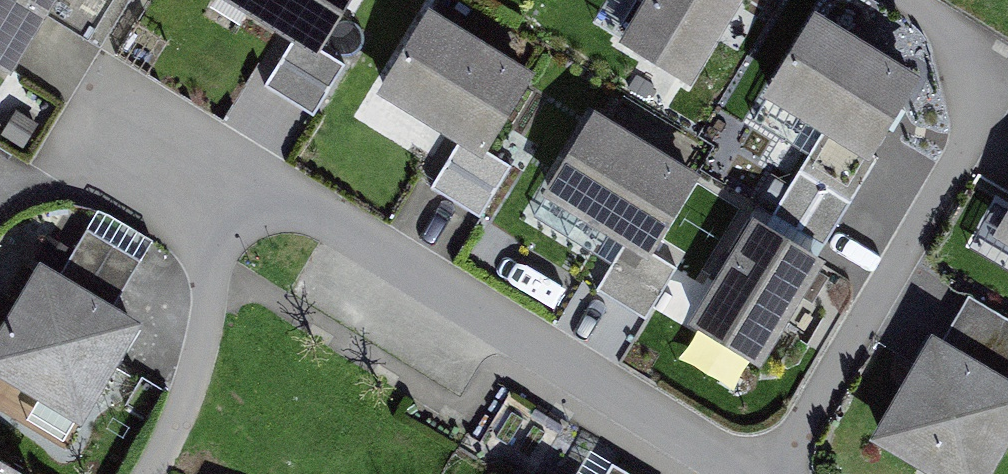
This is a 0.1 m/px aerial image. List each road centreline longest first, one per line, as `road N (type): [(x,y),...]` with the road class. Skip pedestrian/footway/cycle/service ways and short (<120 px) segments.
road 1 (residential): [(744,473),(93,84)]

